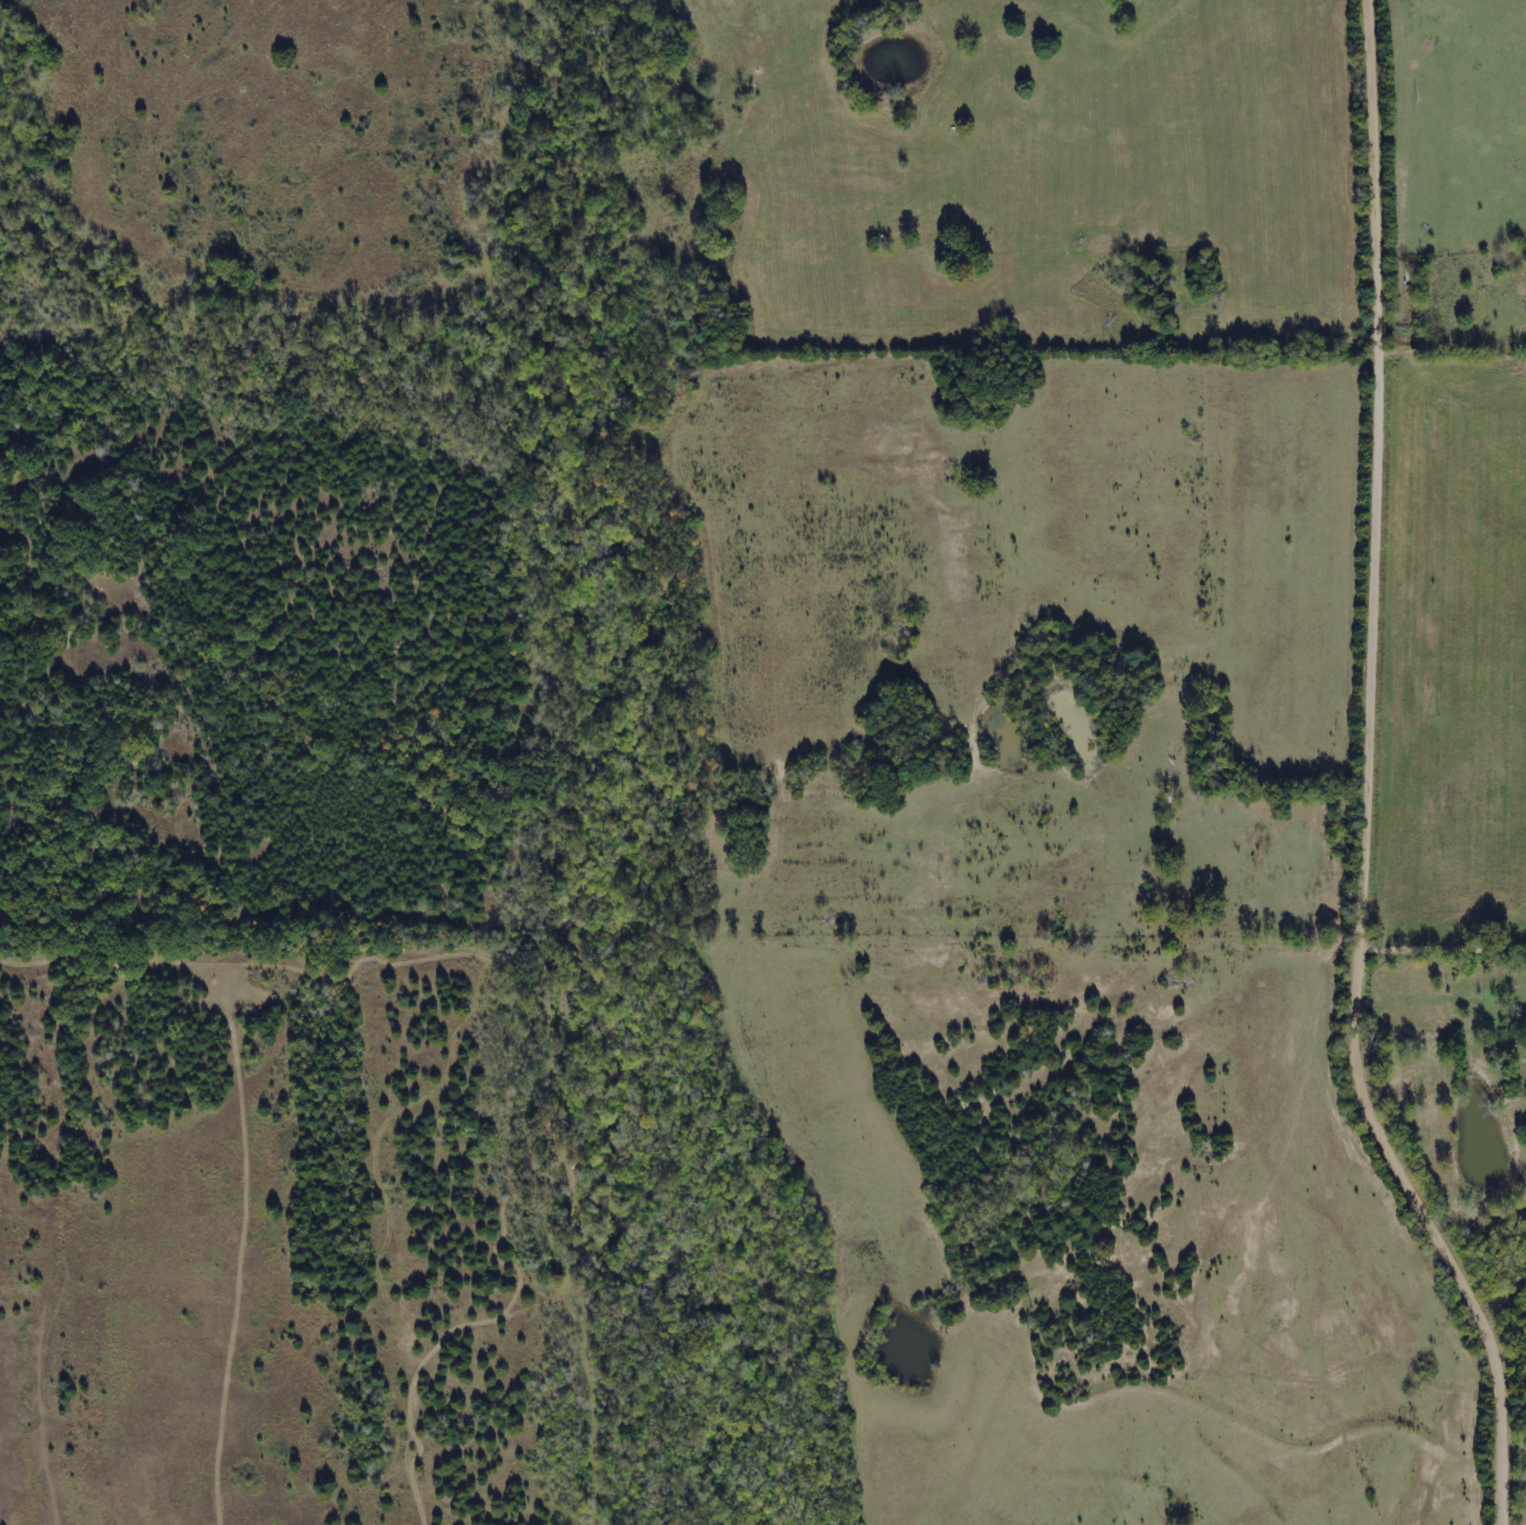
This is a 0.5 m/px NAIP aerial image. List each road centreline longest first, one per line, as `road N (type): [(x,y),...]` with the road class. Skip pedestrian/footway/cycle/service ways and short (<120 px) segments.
road 1 (residential): [(1503,1524),(1503,1367),(1360,1101),(1365,273),(1352,0)]

